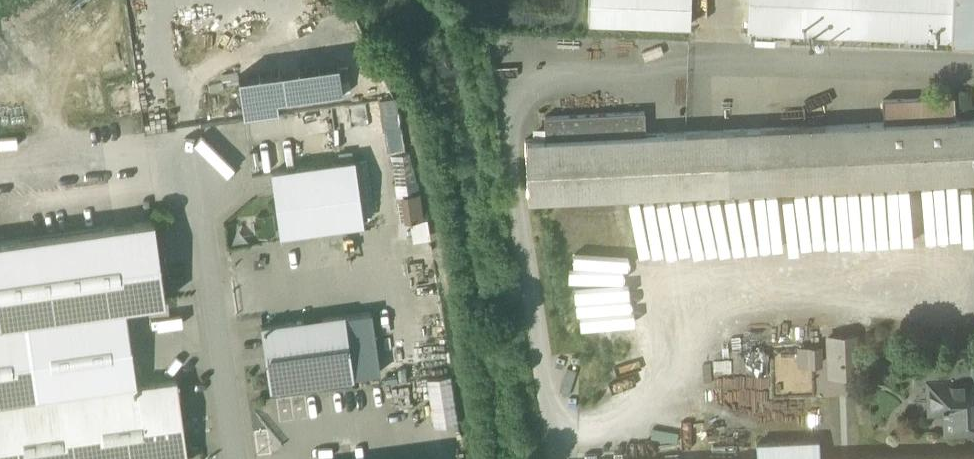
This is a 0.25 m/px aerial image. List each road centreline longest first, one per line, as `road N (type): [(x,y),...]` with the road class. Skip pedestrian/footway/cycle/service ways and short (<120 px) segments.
road 1 (unclassified): [(243,458),(208,192)]

